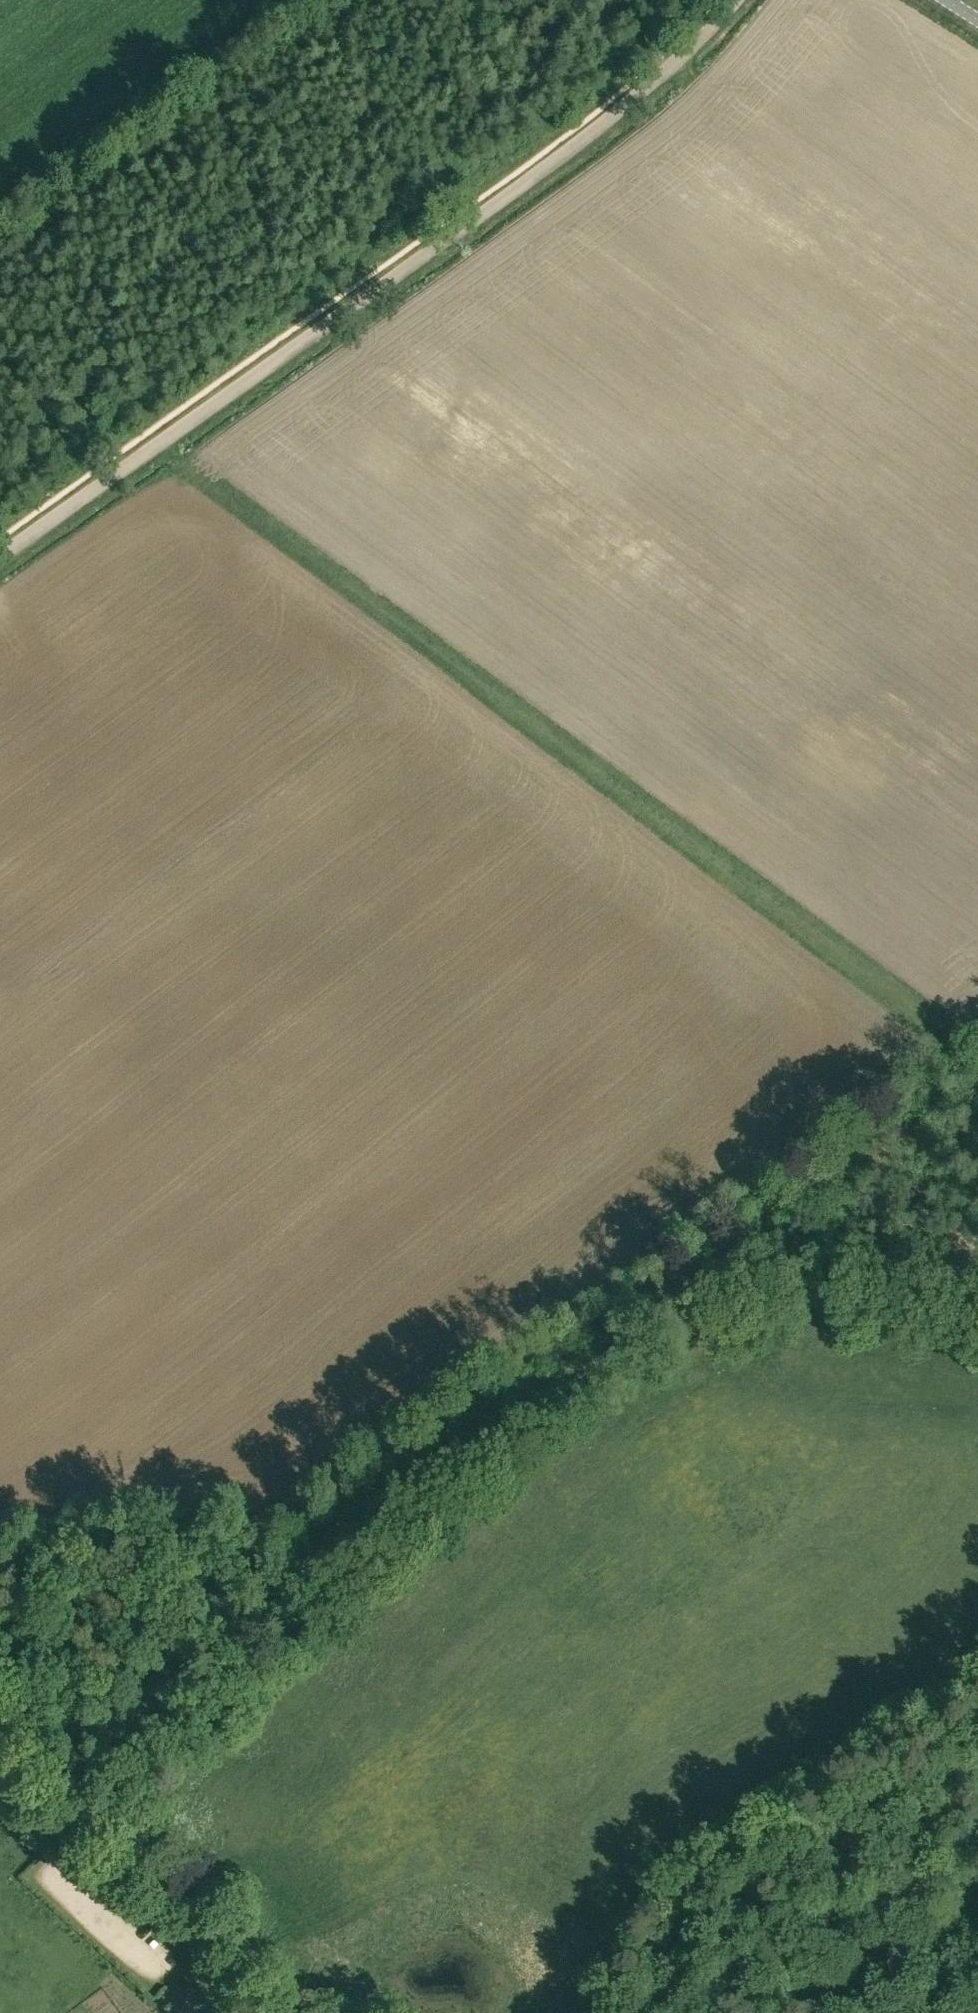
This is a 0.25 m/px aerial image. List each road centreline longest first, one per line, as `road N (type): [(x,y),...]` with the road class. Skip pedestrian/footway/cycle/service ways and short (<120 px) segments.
road 1 (unclassified): [(0,558),(510,193),(640,93),(736,0)]
road 2 (unclassified): [(322,2012),(101,1826),(0,1720)]
road 3 (track): [(967,1919),(830,2012)]

